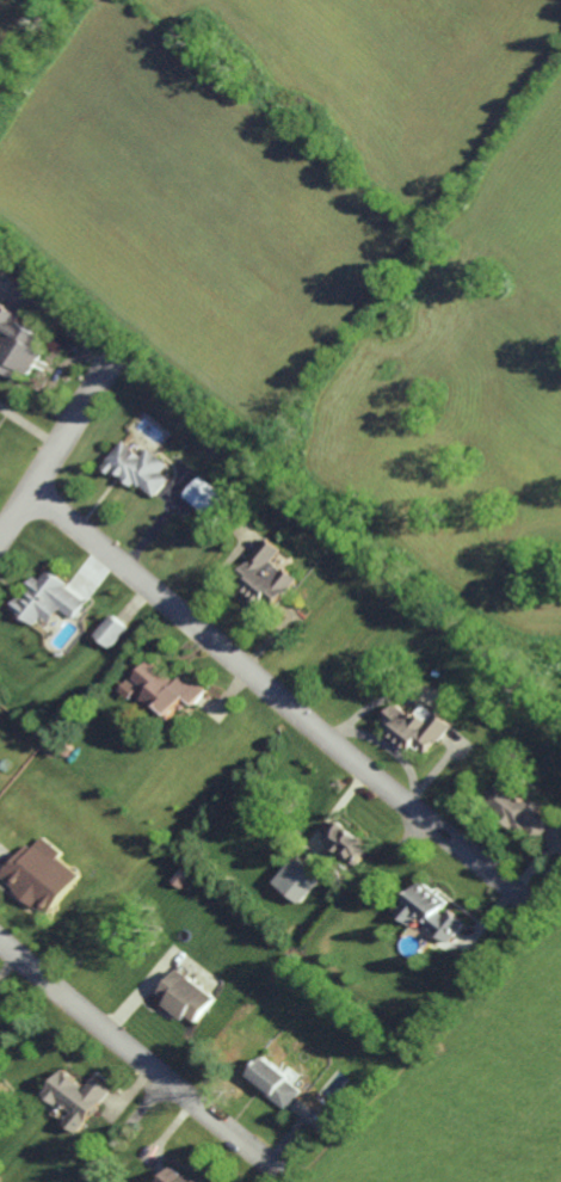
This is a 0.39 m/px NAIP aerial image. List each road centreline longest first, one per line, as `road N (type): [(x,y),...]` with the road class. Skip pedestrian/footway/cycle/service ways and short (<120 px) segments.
road 1 (residential): [(27,497),(513,895)]
road 2 (residential): [(0,944),(265,1162)]
road 3 (residential): [(0,539),(98,376)]

